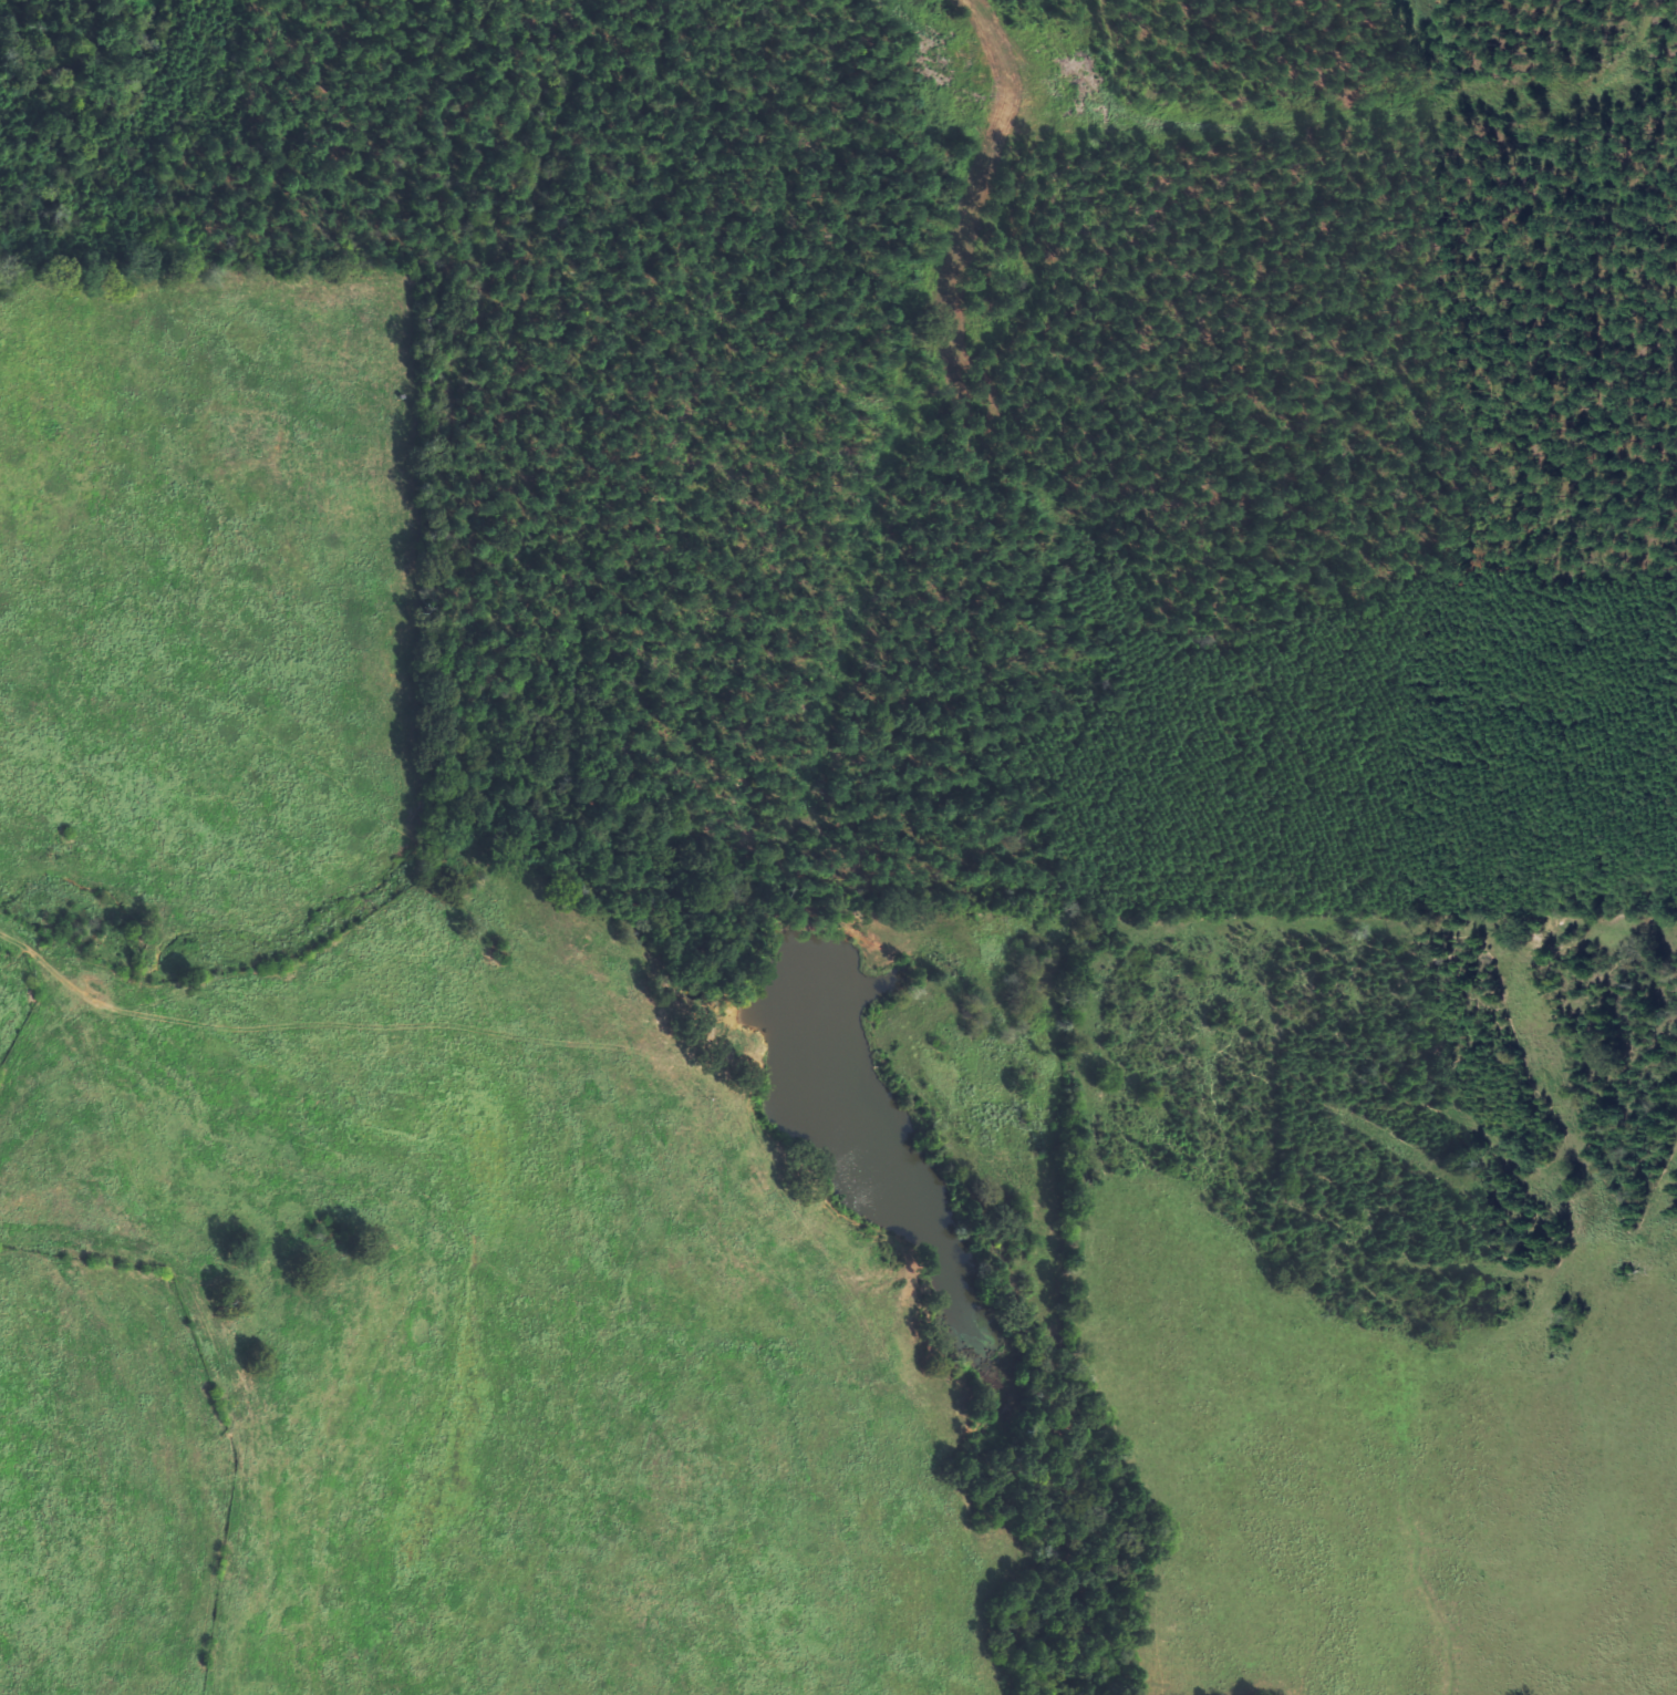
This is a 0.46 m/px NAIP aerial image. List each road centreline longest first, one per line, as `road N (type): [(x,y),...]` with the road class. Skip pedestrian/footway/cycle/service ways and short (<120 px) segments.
road 1 (residential): [(0,1222),(147,1264),(230,1375),(247,1443),(238,1694)]
road 2 (residential): [(0,940),(48,985),(48,1075),(0,1156)]

